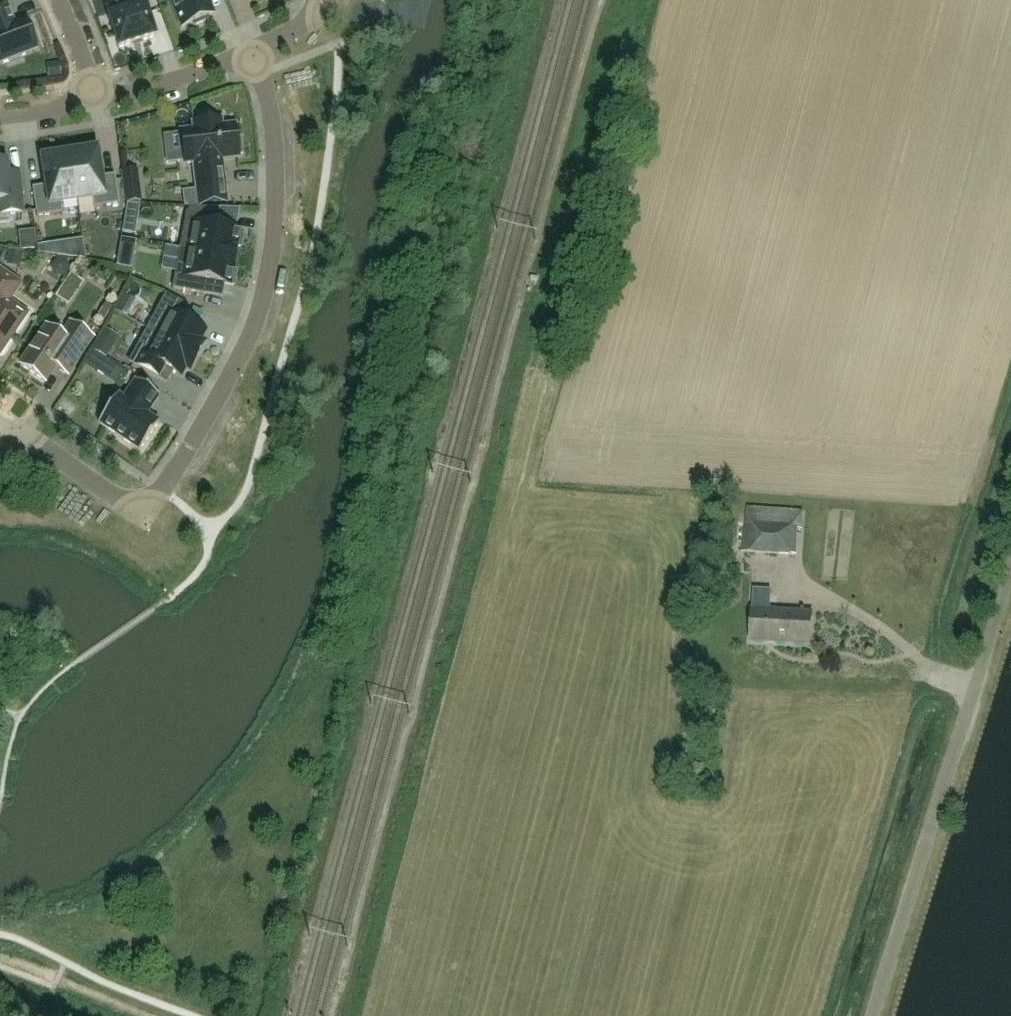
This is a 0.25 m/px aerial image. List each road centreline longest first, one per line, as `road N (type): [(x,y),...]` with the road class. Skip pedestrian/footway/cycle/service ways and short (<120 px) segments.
road 1 (residential): [(252,53),(283,206),(268,295),(226,384),(146,512),(17,435)]
road 2 (unclassified): [(873,1015),(1010,574)]
road 3 (residential): [(96,99),(252,53)]

